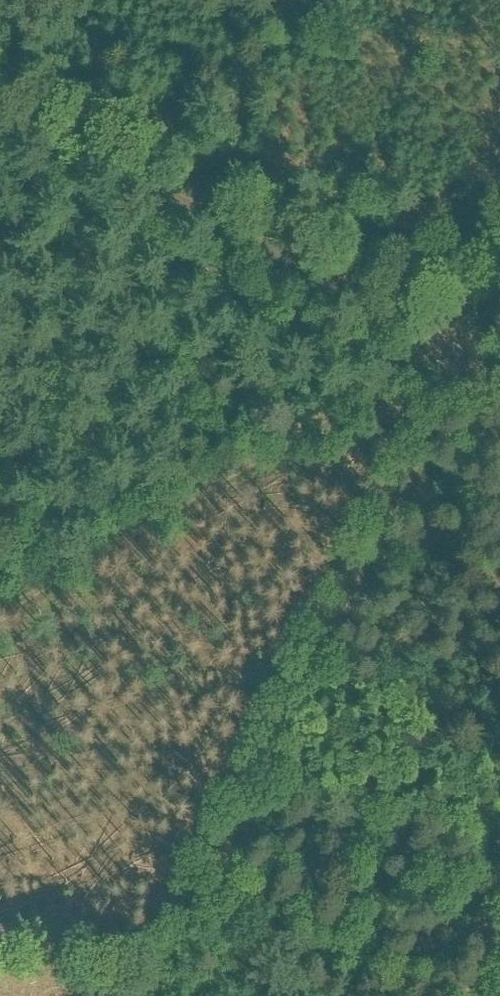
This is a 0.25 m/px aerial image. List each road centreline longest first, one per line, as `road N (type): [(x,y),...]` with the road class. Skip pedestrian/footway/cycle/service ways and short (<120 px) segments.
road 1 (track): [(156,995),(499,296)]
road 2 (unclassified): [(499,390),(471,353),(439,332),(0,113)]
road 3 (track): [(0,613),(407,364)]

